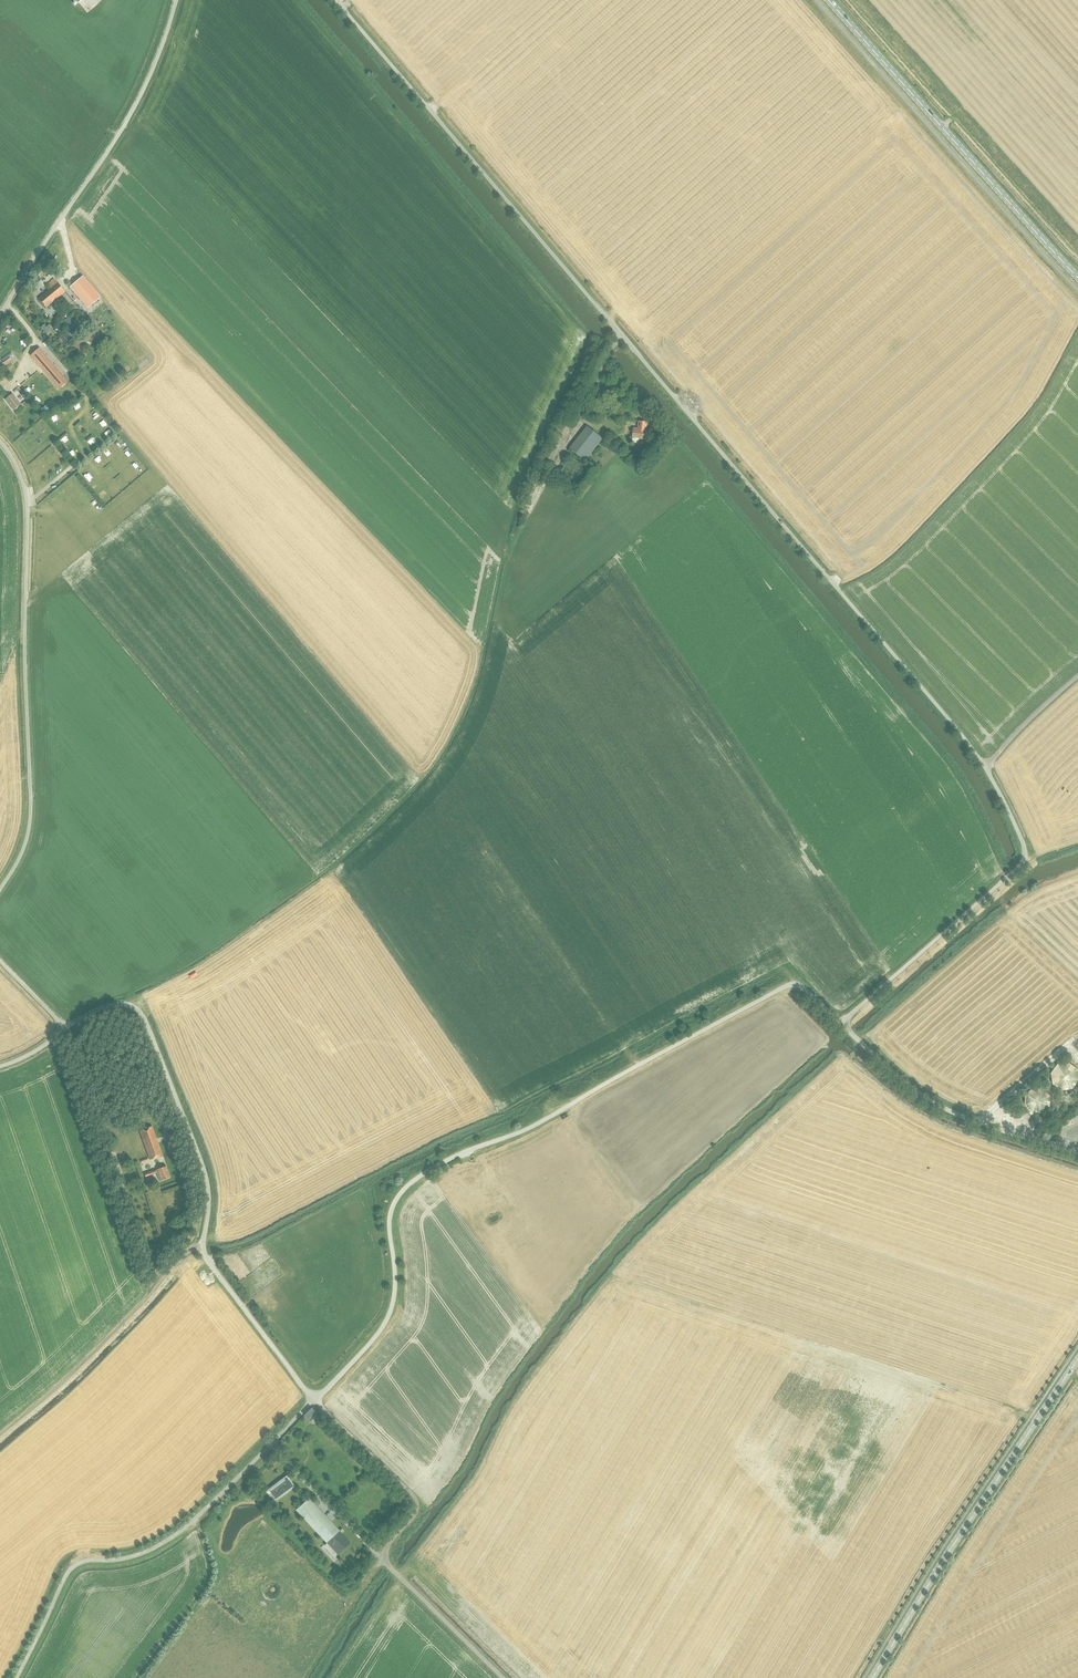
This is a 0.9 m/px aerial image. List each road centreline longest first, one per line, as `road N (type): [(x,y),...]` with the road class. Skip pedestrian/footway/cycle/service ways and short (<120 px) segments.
road 1 (unclassified): [(841,1023),(1023,862),(1010,813),(964,738),(336,0)]
road 2 (unclassified): [(313,1401),(390,1312),(389,1216),(415,1179),(535,1125),(789,985),(803,987),(841,1023)]
road 3 (unclassified): [(0,889),(21,854),(31,812),(27,502),(0,442)]
road 4 (unclassified): [(16,1677),(71,1568),(147,1552),(172,1536),(313,1401)]
road 5 (secondary): [(872,1677),(1077,1359)]
road 6 (unclassified): [(503,1677),(386,1563),(384,1549),(415,1502),(313,1401)]
road 7 (secondary): [(1077,278),(828,0)]
road 8 (unclassified): [(0,314),(137,102),(176,0)]
road 9 (unclassified): [(203,1246),(203,1165),(144,1017),(115,1004),(65,1029)]
road 10 (unclassified): [(203,1246),(183,1255),(90,1358),(0,1436)]
road 11 (unclassified): [(1077,1153),(934,1102),(841,1023)]
road 12 (unclassified): [(313,1401),(203,1246)]
road 13 (track): [(195,1520),(209,1558),(209,1585),(140,1677)]
road 14 (track): [(385,1561),(306,1677)]
road 15 (track): [(1077,677),(985,768)]

